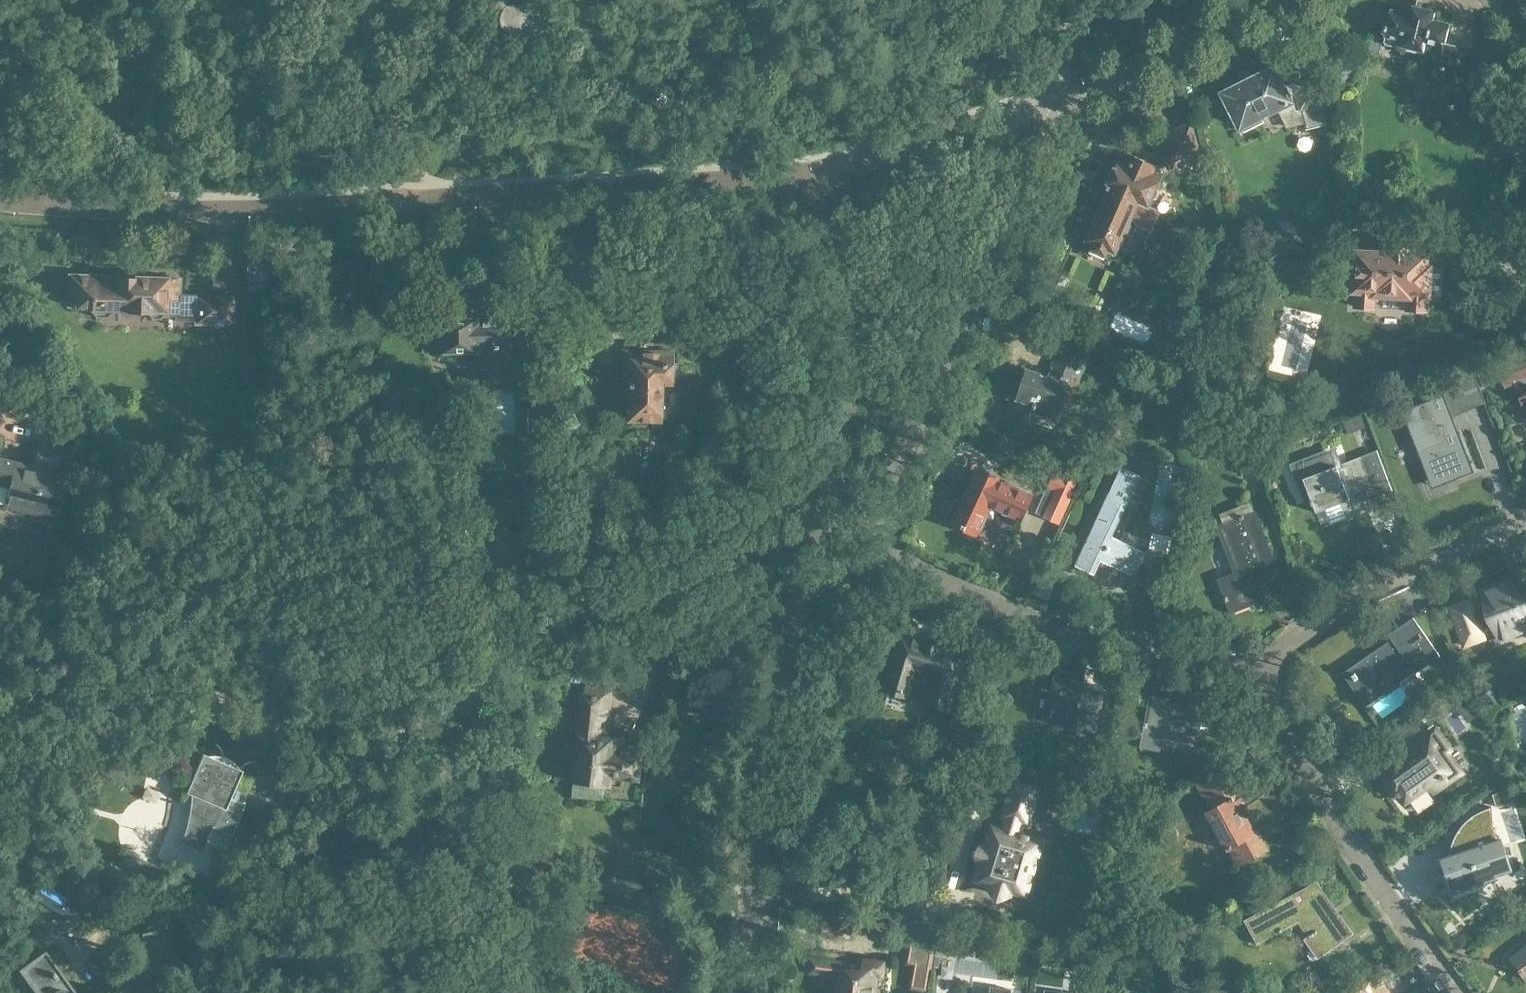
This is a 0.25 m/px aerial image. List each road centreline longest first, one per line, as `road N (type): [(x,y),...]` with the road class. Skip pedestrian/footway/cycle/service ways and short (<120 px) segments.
road 1 (residential): [(811,175),(230,204),(0,194)]
road 2 (residential): [(811,175),(1066,98),(1262,0)]
road 3 (residential): [(744,992),(760,800),(817,530)]
road 4 (residential): [(863,540),(1050,133)]
road 5 (residential): [(863,540),(957,589),(1057,624),(1252,671)]
road 6 (residential): [(1452,992),(1252,671)]
road 7 (residential): [(817,530),(848,339),(847,280),(811,175)]
road 8 (residential): [(1252,671),(1369,585),(1525,519)]

